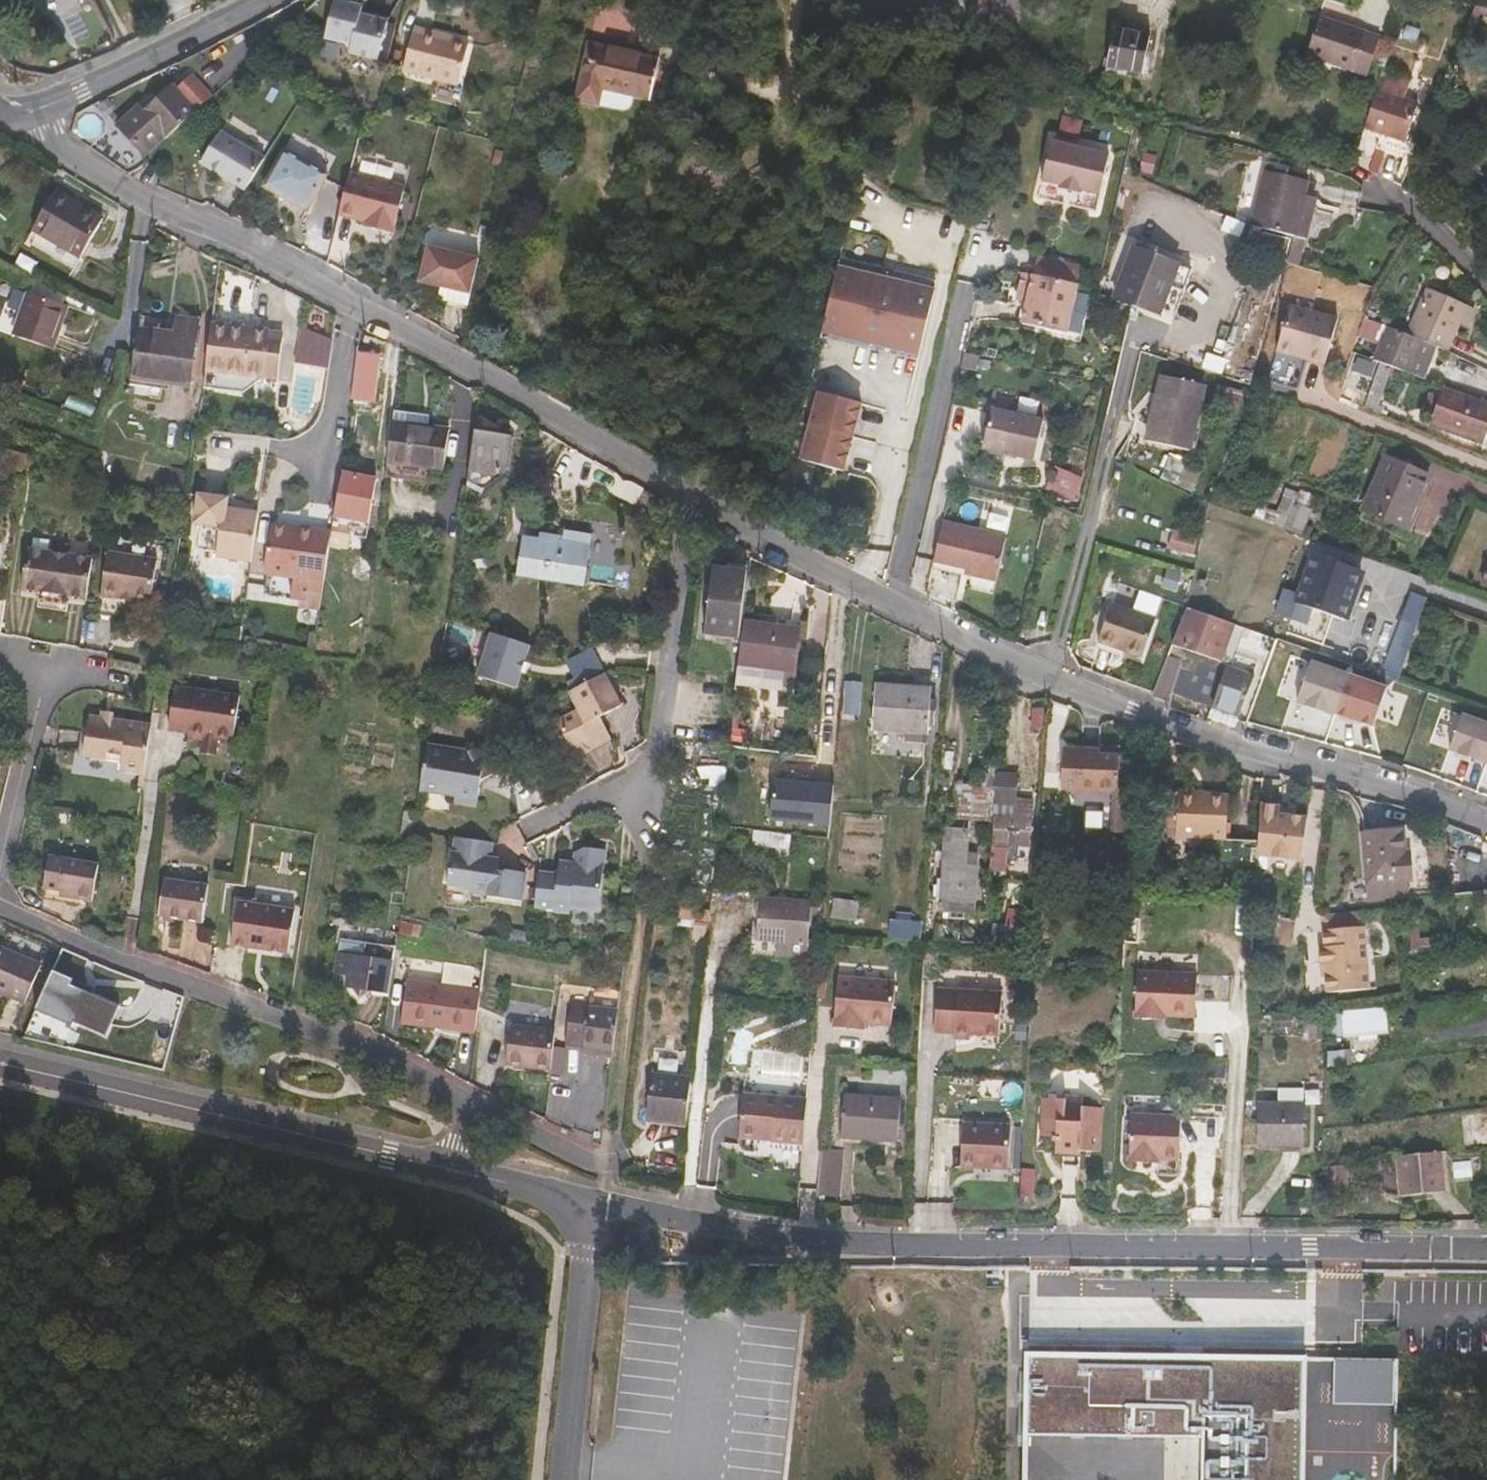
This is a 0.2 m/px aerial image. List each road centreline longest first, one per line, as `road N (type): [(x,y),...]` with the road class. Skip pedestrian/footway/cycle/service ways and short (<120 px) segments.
road 1 (residential): [(1486,1254),(827,1241),(589,1199)]
road 2 (residential): [(1486,824),(1062,682),(696,498)]
road 3 (residential): [(696,498),(237,238),(170,212),(6,113)]
road 4 (residential): [(0,908),(380,1052),(459,1092)]
road 5 (residential): [(0,1062),(452,1166)]
road 6 (residential): [(696,498),(657,785)]
road 7 (unclassified): [(589,1199),(566,1479)]
road 8 (residential): [(254,0),(6,113)]
road 9 (residential): [(0,860),(42,666)]
road 10 (residential): [(617,1171),(459,1092)]
road 11 (residential): [(452,1166),(589,1199)]
road 12 (residential): [(657,785),(594,797),(540,824)]

